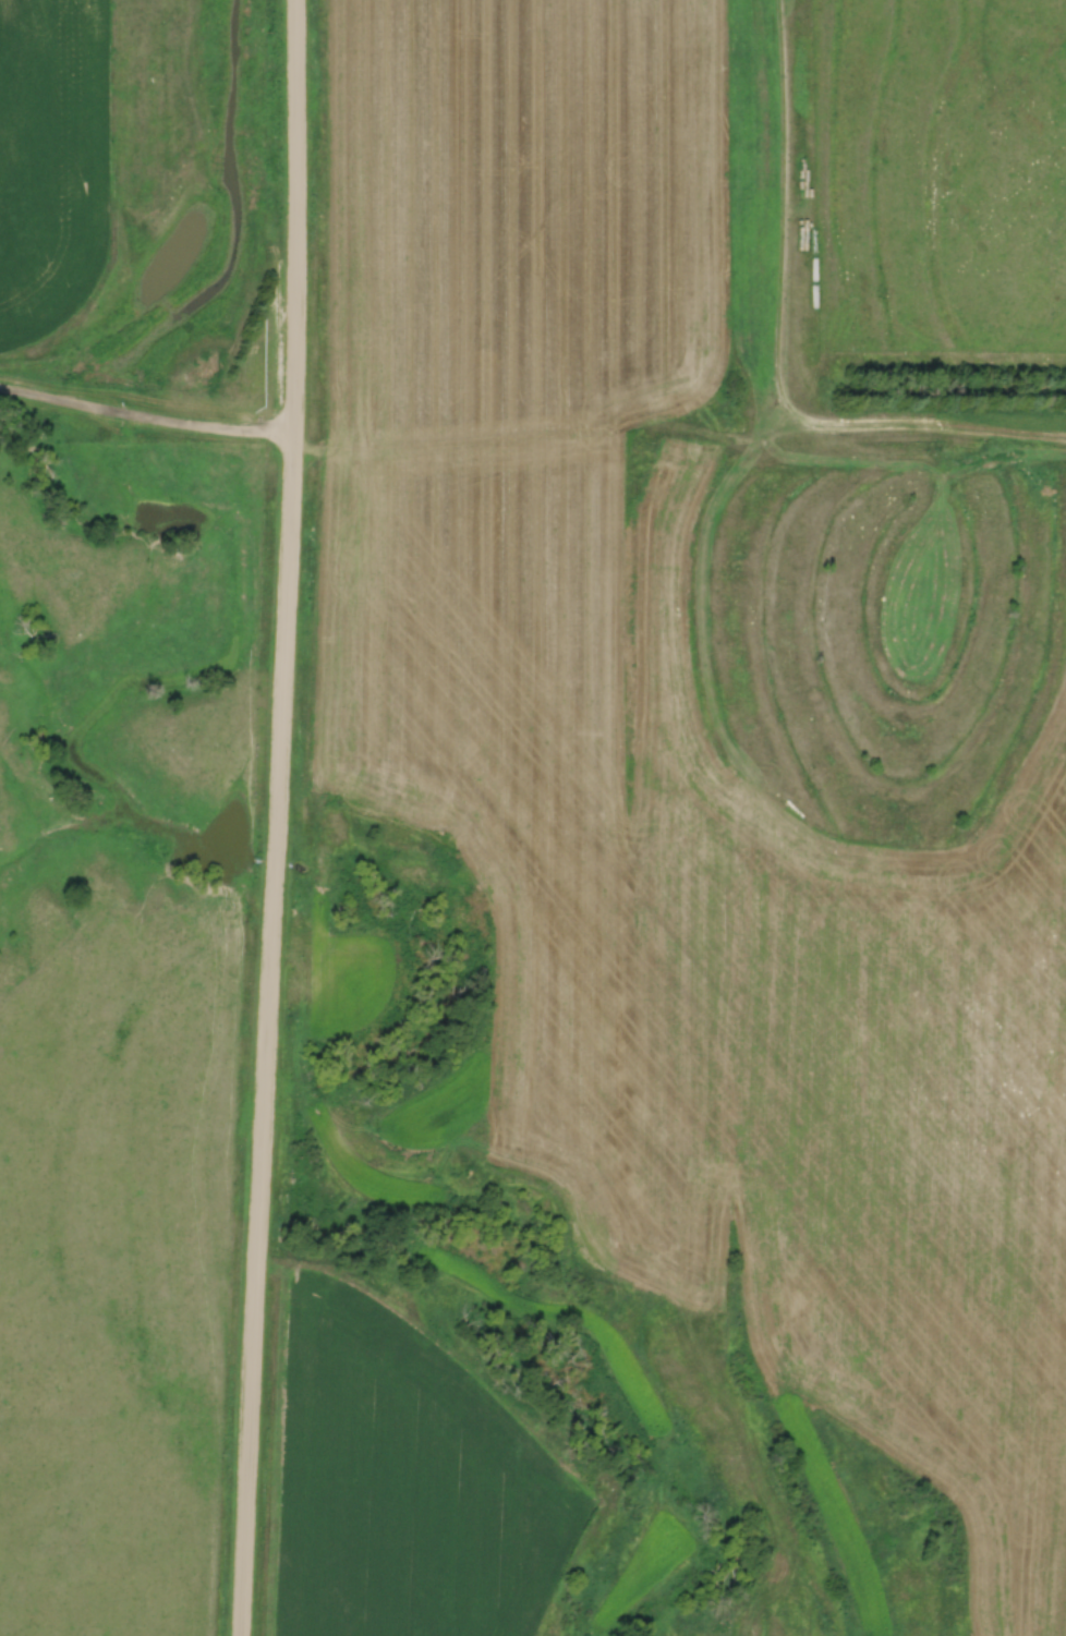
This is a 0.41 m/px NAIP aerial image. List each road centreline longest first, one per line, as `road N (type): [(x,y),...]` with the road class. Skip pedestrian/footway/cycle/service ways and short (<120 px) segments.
road 1 (tertiary): [(299,0),(295,616),(281,765),(280,901),(268,1016),(274,1103),(241,1635)]

